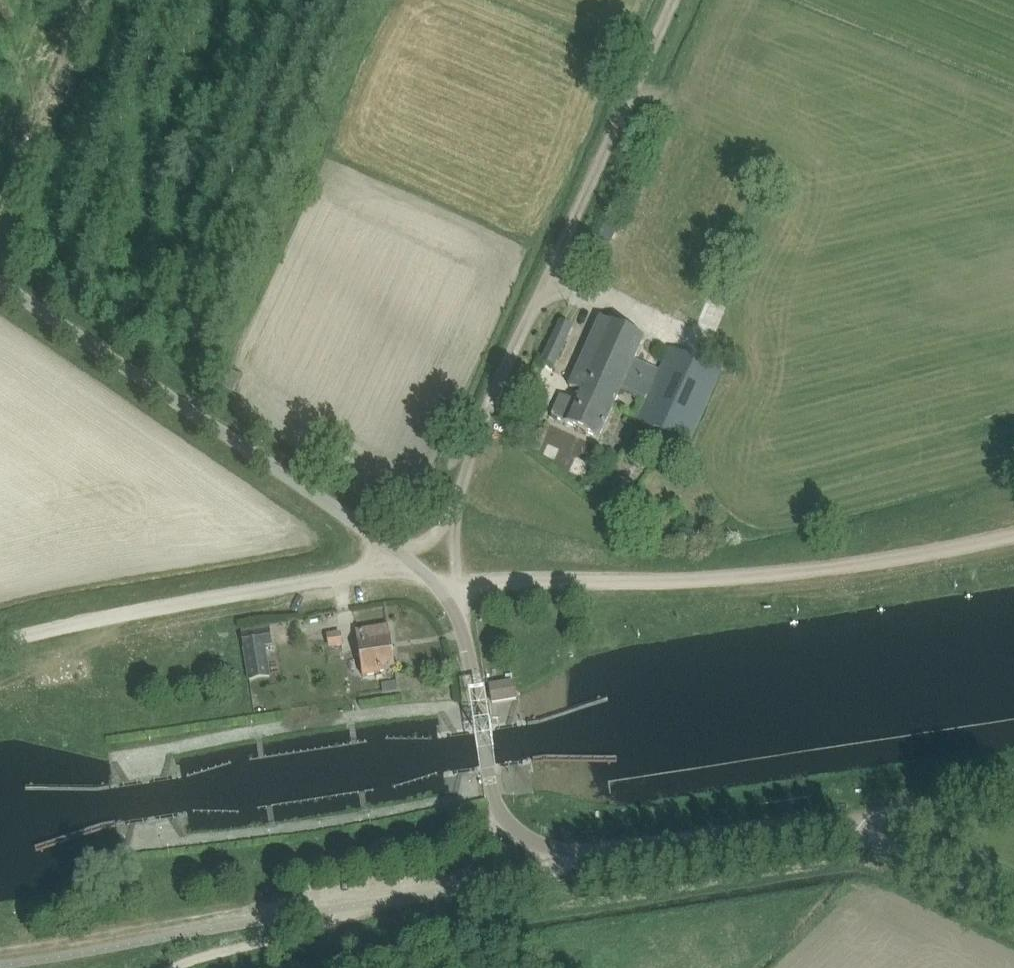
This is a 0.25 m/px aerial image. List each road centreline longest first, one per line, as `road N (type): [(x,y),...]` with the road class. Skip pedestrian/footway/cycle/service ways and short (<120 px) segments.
road 1 (track): [(1013,533),(762,569),(545,585),(435,579),(496,382),(673,0)]
road 2 (unclassified): [(1013,897),(873,840),(820,829),(599,851),(532,840),(497,806),(470,645),(435,579)]
road 3 (unclassified): [(435,579),(0,275)]
road 4 (unclassified): [(0,646),(384,571),(435,579)]
road 5 (track): [(344,898),(0,950)]
road 6 (track): [(176,967),(324,926),(366,903)]
road 7 (track): [(501,814),(465,869),(344,898)]

